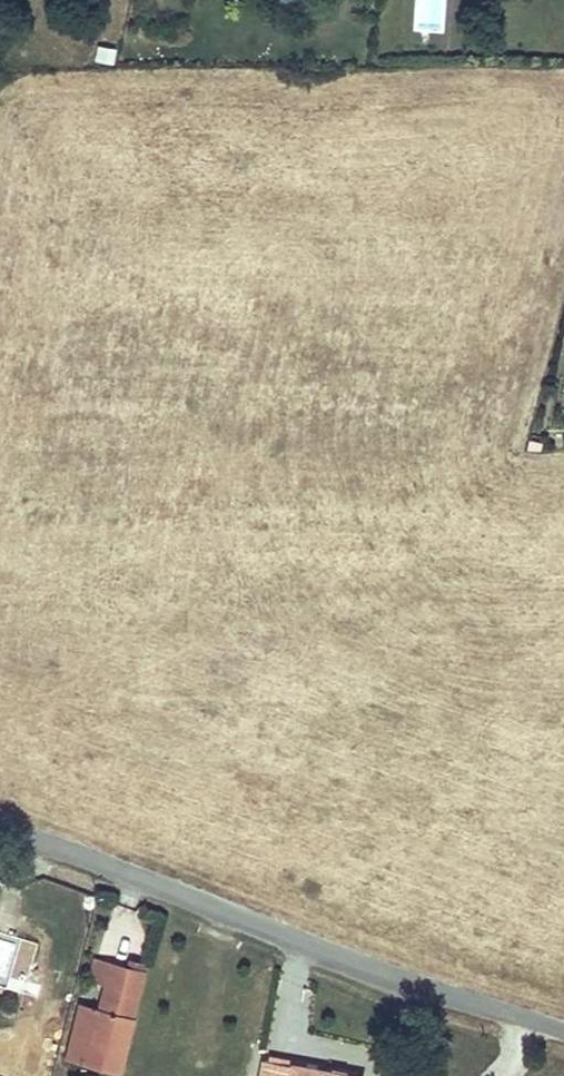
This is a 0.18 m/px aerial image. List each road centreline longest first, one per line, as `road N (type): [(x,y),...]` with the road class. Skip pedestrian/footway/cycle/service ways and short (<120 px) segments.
road 1 (residential): [(563,1031),(0,829)]

